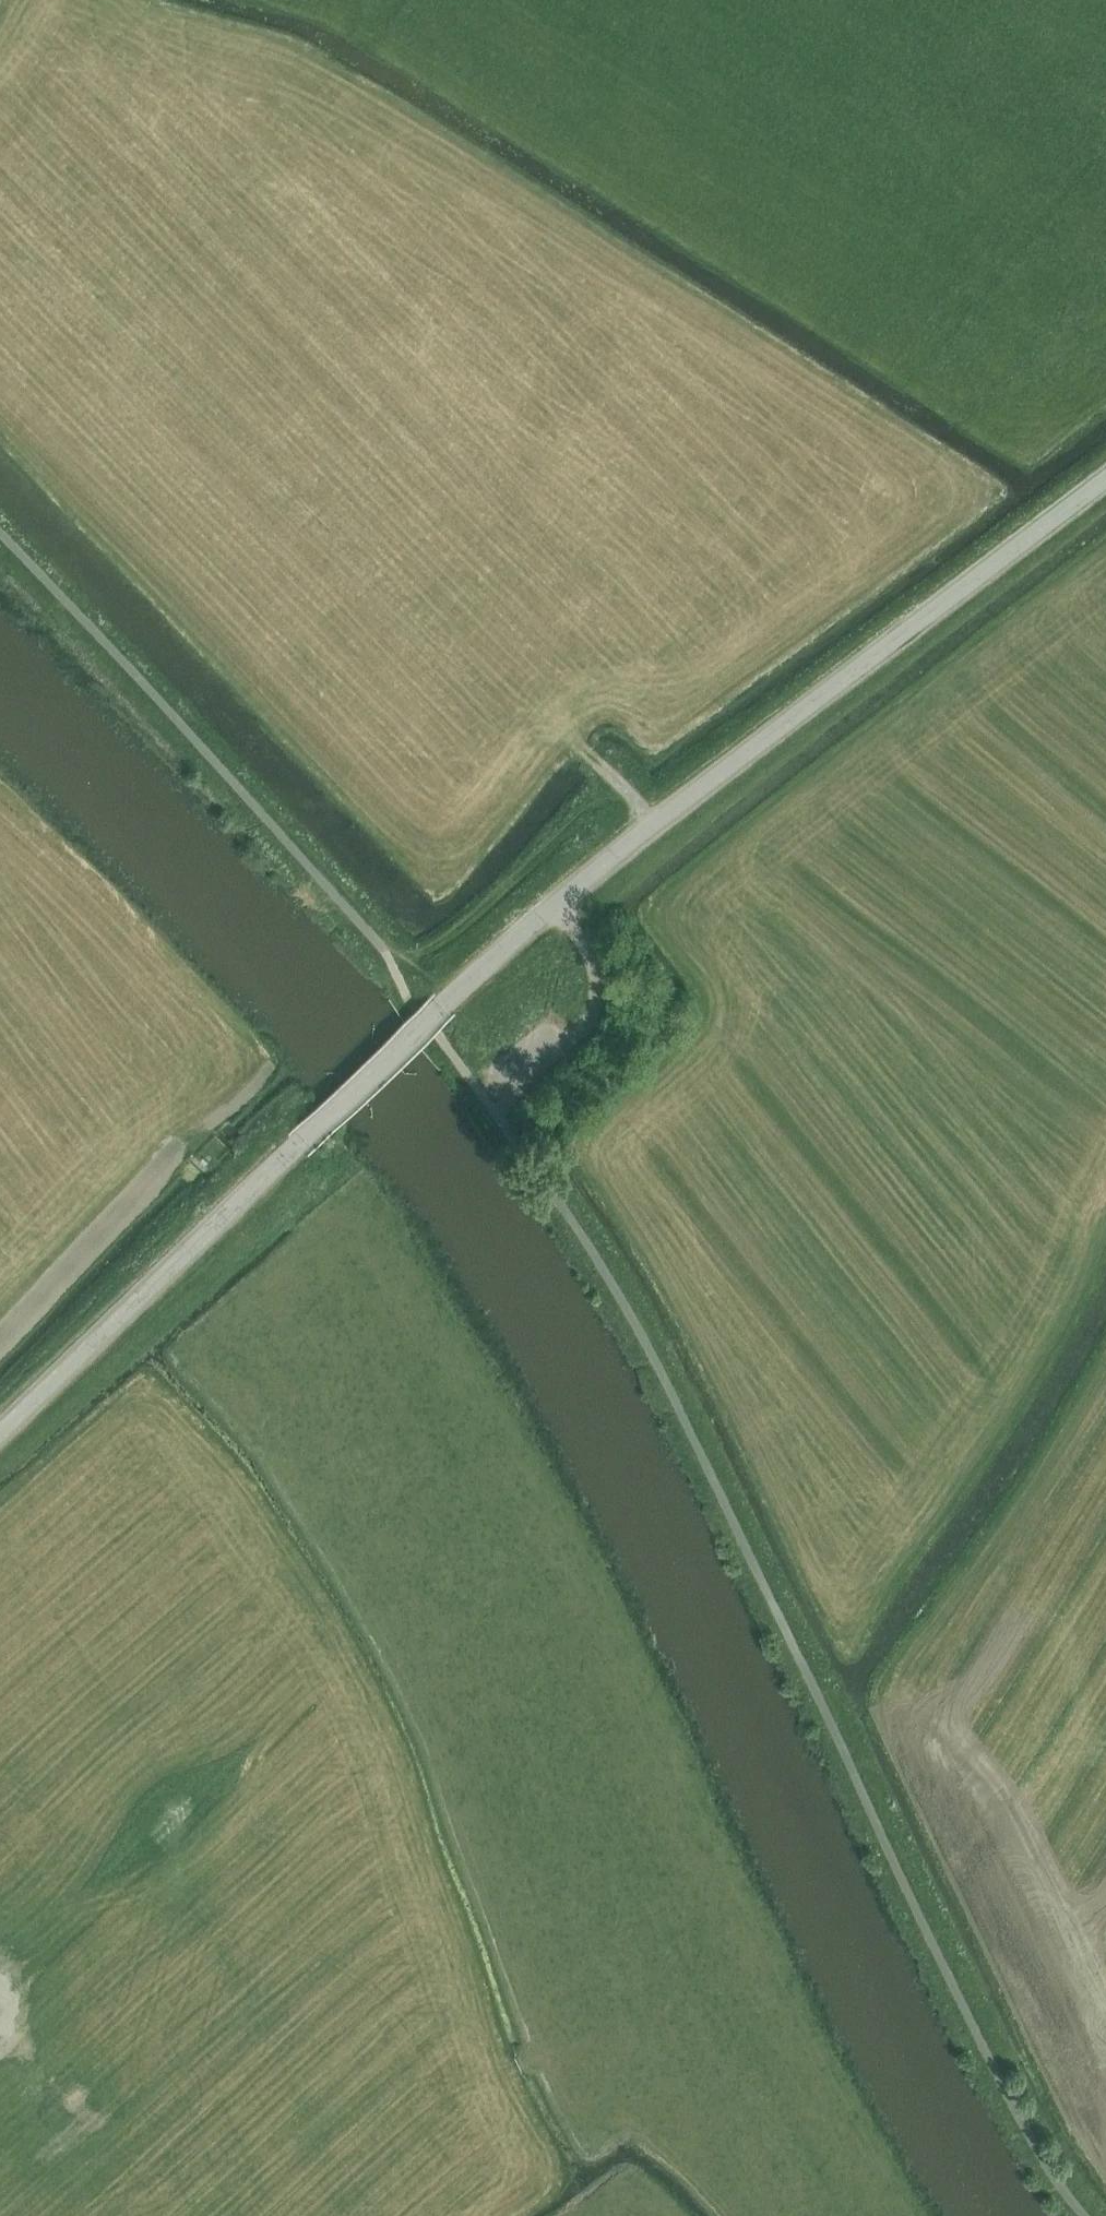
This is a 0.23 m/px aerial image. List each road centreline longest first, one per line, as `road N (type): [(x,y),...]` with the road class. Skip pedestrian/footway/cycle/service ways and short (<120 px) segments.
road 1 (tertiary): [(0,1431),(556,904),(1105,477)]

